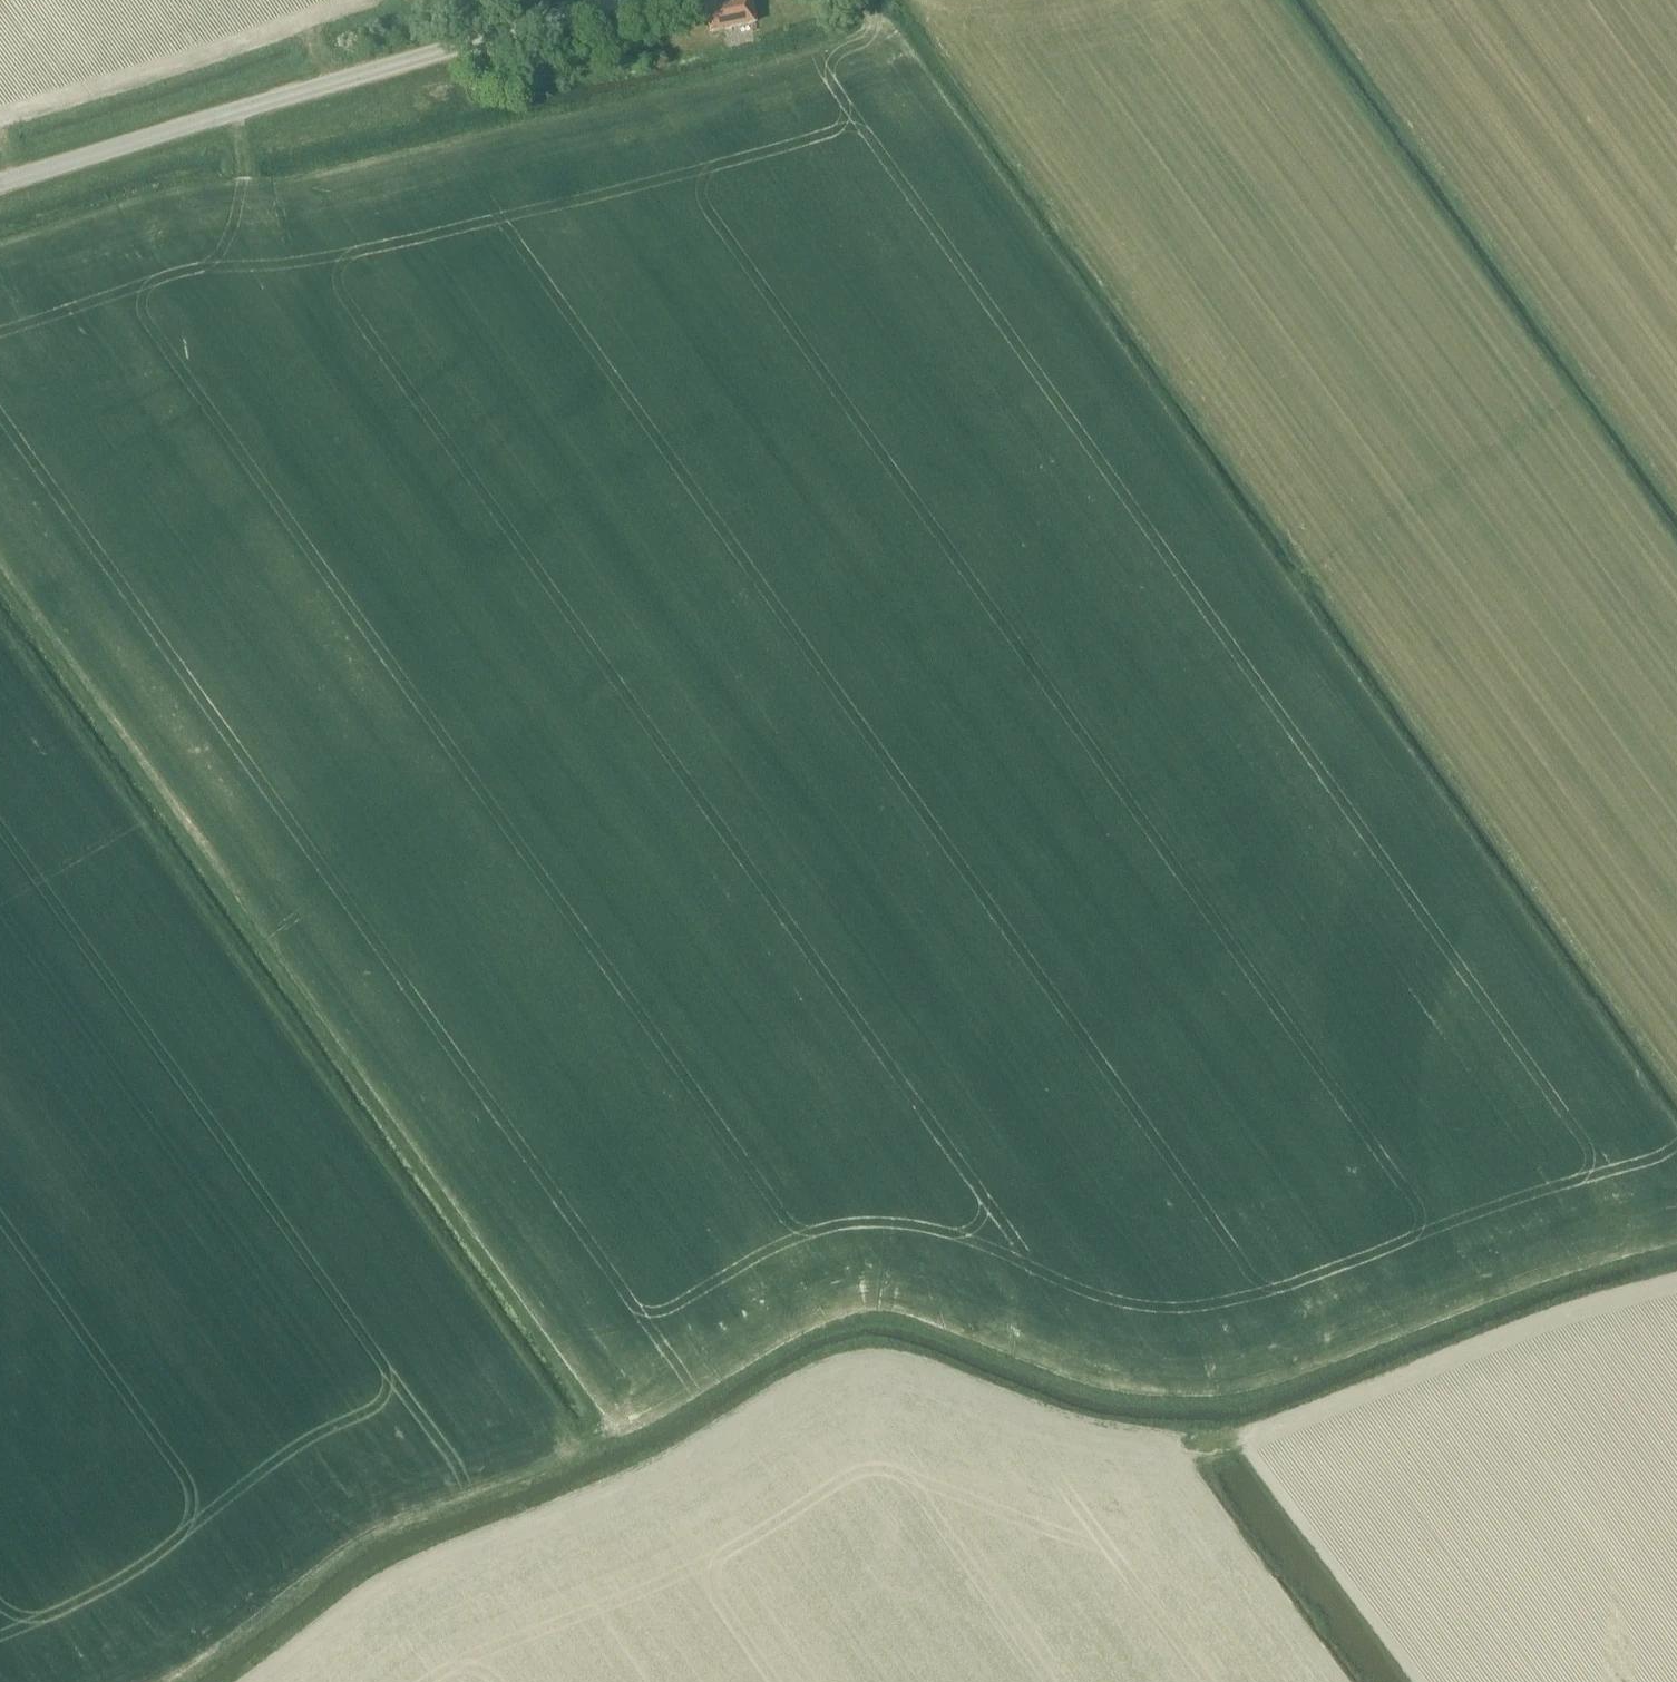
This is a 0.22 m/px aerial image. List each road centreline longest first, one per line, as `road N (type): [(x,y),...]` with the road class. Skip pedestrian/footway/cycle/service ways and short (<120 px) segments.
road 1 (unclassified): [(0,182),(621,0)]

